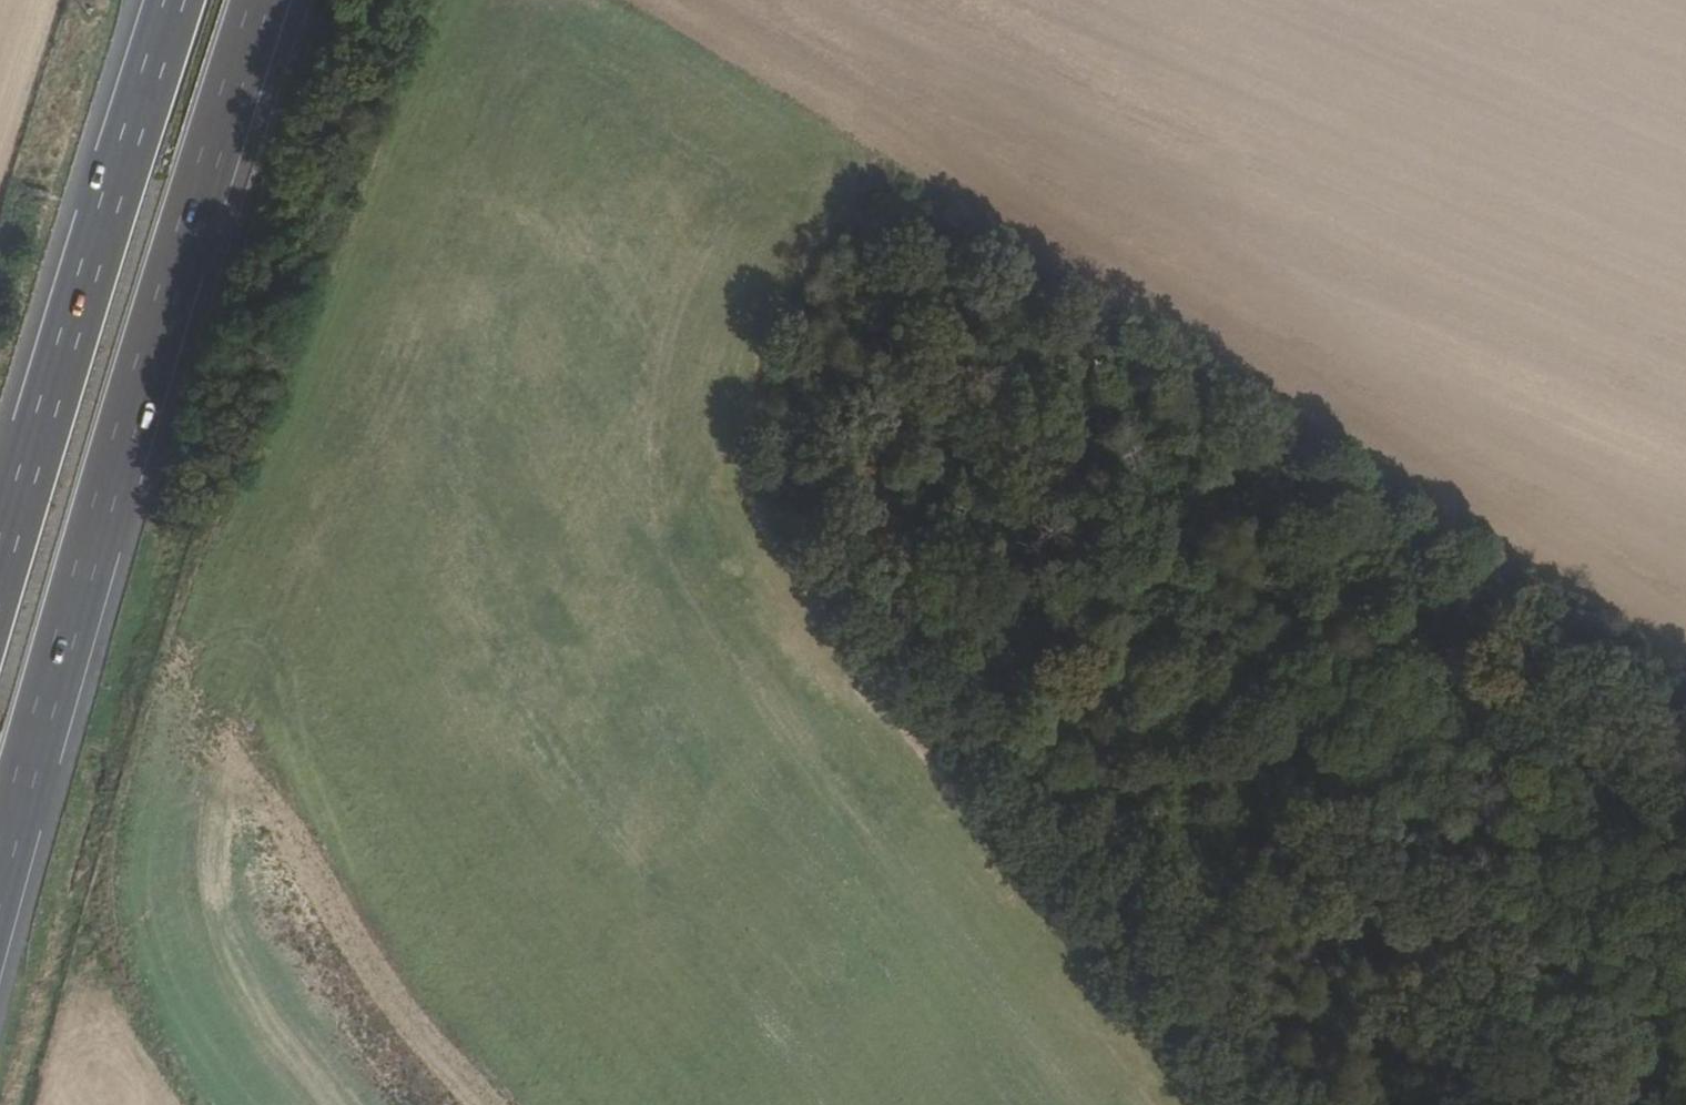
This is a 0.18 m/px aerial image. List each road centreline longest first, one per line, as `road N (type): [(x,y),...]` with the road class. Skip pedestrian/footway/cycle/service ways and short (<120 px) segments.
road 1 (motorway): [(0,886),(98,528),(269,0)]
road 2 (motorway): [(177,0),(71,316),(0,573)]

